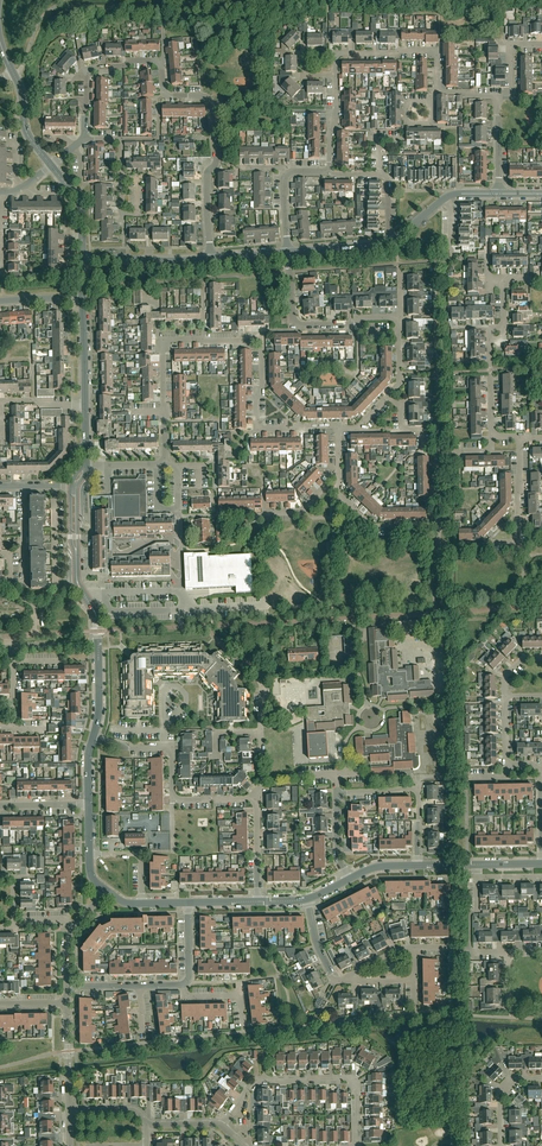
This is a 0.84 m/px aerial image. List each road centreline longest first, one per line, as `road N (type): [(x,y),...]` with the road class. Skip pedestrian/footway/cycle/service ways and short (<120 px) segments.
road 1 (residential): [(164,413),(163,343),(257,340),(257,426),(306,425)]
road 2 (residential): [(356,1145),(357,1088),(350,1078),(259,1080),(221,1125)]
road 3 (residential): [(84,115),(86,72),(99,67),(162,61),(164,92),(187,95)]
road 4 (residential): [(436,93),(434,51),(336,55)]
road 5 (tertiary): [(51,165),(29,138),(23,96),(0,42)]
road 6 (residential): [(354,324),(292,322),(289,252)]
road 7 (residential): [(210,259),(83,257)]
road 8 (residential): [(426,525),(371,525),(339,496),(339,472)]

